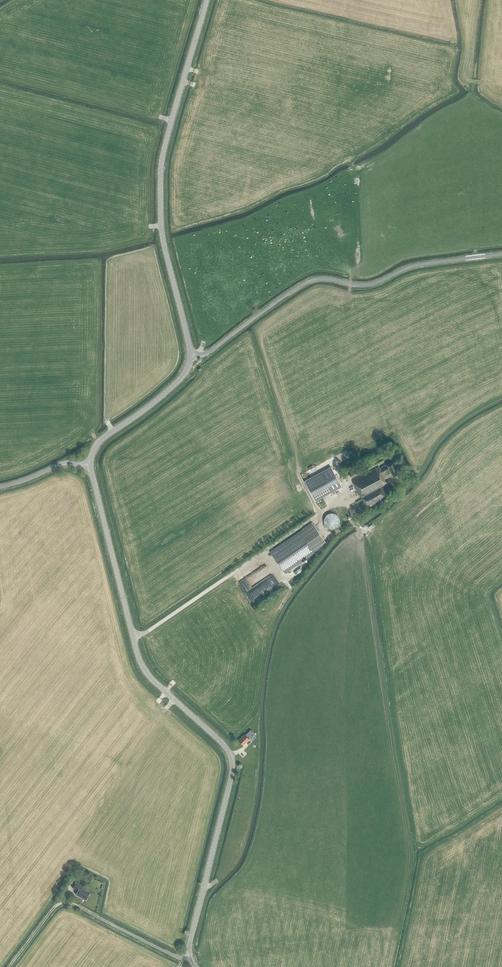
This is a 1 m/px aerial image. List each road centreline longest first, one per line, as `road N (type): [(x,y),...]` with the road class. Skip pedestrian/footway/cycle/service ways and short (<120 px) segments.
road 1 (tertiary): [(195,966),(190,942),(233,760),(141,664),(90,465)]
road 2 (tertiary): [(190,356),(162,241),(157,183),(204,0)]
road 3 (unclassified): [(190,356),(208,353),(314,279),(368,284),(419,264),(501,254)]
road 4 (tertiary): [(90,465),(96,446),(170,388),(190,356)]

